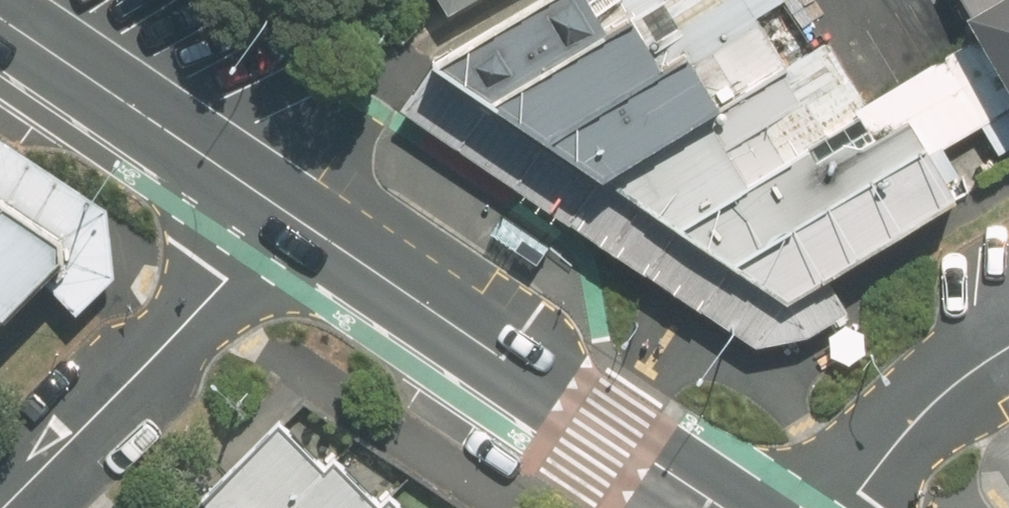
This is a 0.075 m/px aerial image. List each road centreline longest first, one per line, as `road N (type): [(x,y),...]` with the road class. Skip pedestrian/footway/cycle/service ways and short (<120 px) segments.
road 1 (secondary): [(300,191),(765,507)]
road 2 (residential): [(300,191),(217,295),(1,507)]
road 3 (secondary): [(16,0),(300,191)]
road 4 (residential): [(1008,345),(946,385),(868,479),(855,507)]

